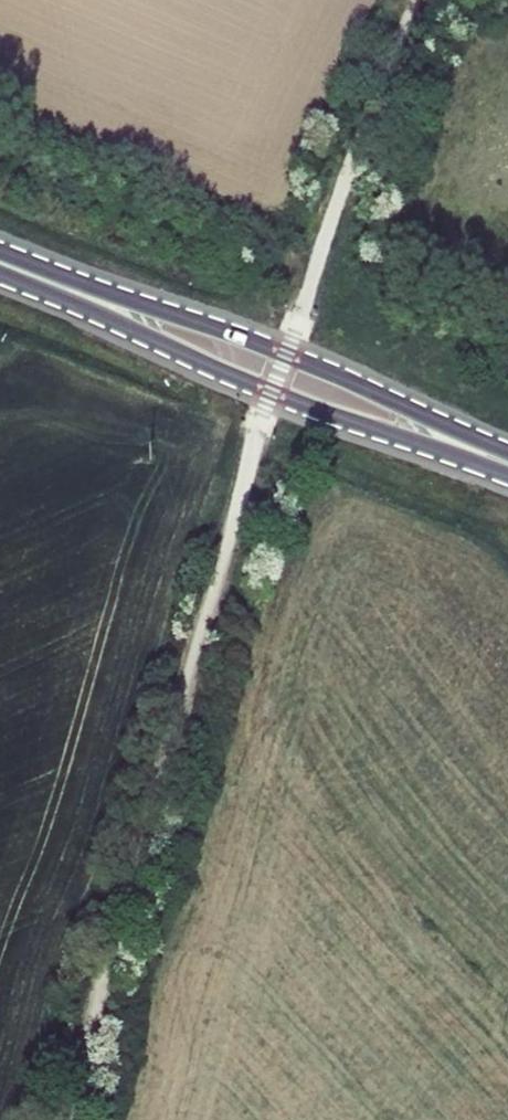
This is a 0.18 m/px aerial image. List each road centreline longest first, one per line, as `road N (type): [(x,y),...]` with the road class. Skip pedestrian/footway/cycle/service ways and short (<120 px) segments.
road 1 (secondary): [(507,463),(0,262)]

